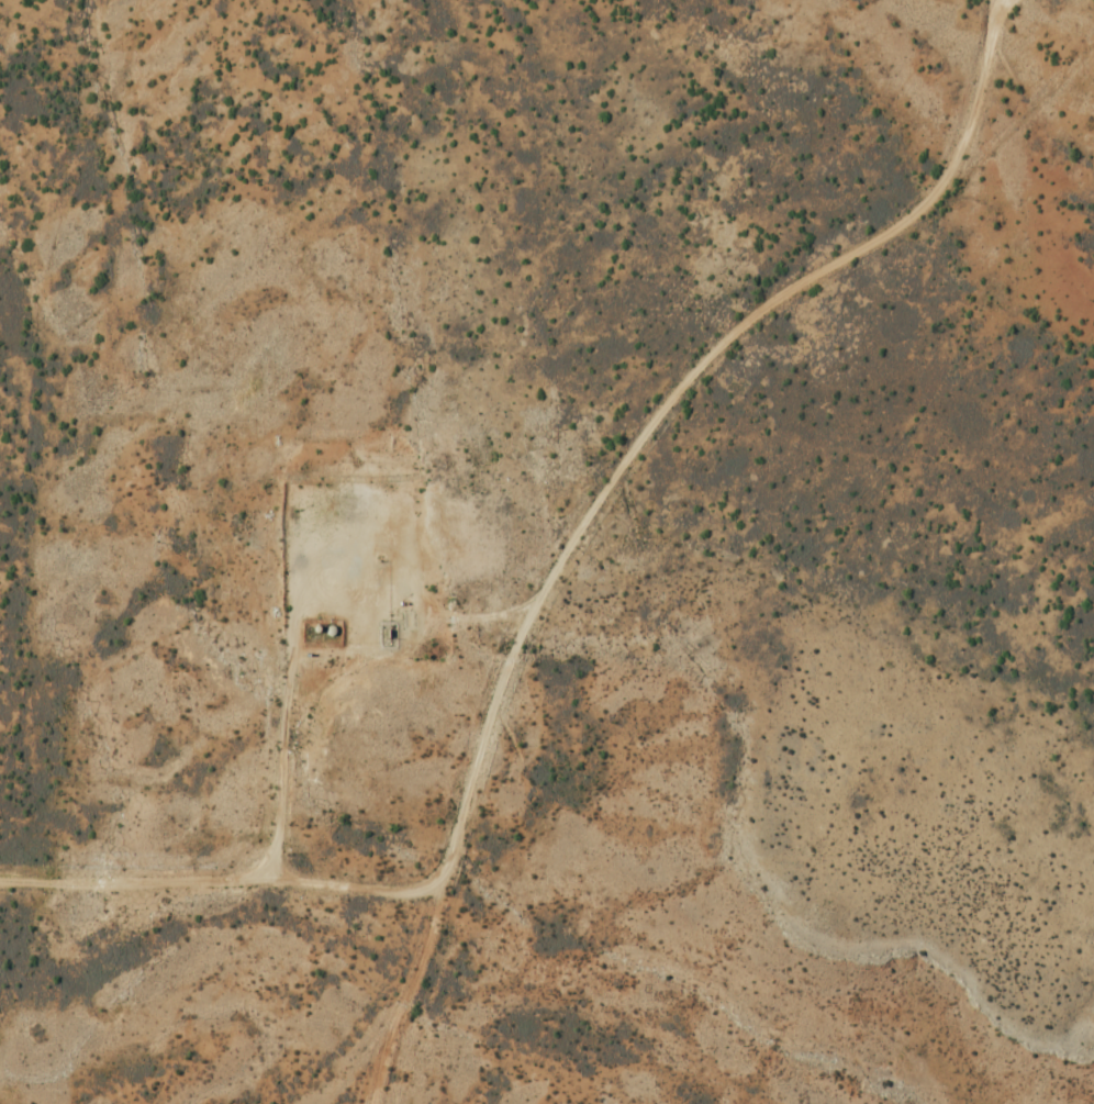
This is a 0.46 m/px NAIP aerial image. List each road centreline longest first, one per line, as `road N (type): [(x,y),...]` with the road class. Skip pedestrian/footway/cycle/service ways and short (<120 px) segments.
road 1 (residential): [(374,1103),(437,916),(501,662),(551,576),(700,367),(764,306),(905,224),(953,174)]
road 2 (residential): [(994,0),(989,56),(953,174)]

